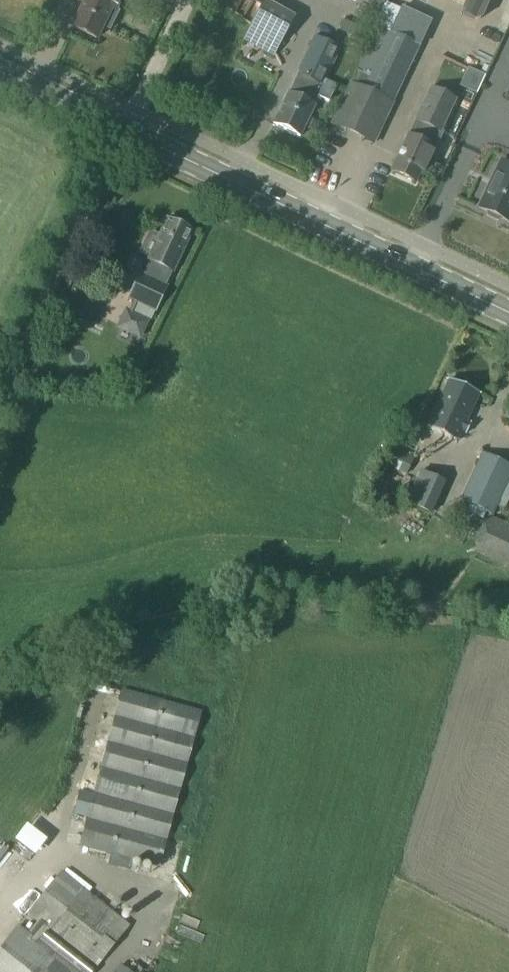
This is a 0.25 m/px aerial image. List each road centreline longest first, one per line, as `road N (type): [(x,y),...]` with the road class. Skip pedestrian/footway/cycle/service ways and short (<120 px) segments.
road 1 (secondary): [(508,315),(127,136)]
road 2 (residential): [(0,407),(127,136)]
road 3 (residential): [(127,136),(191,0)]
road 4 (secondary): [(127,136),(0,76)]

